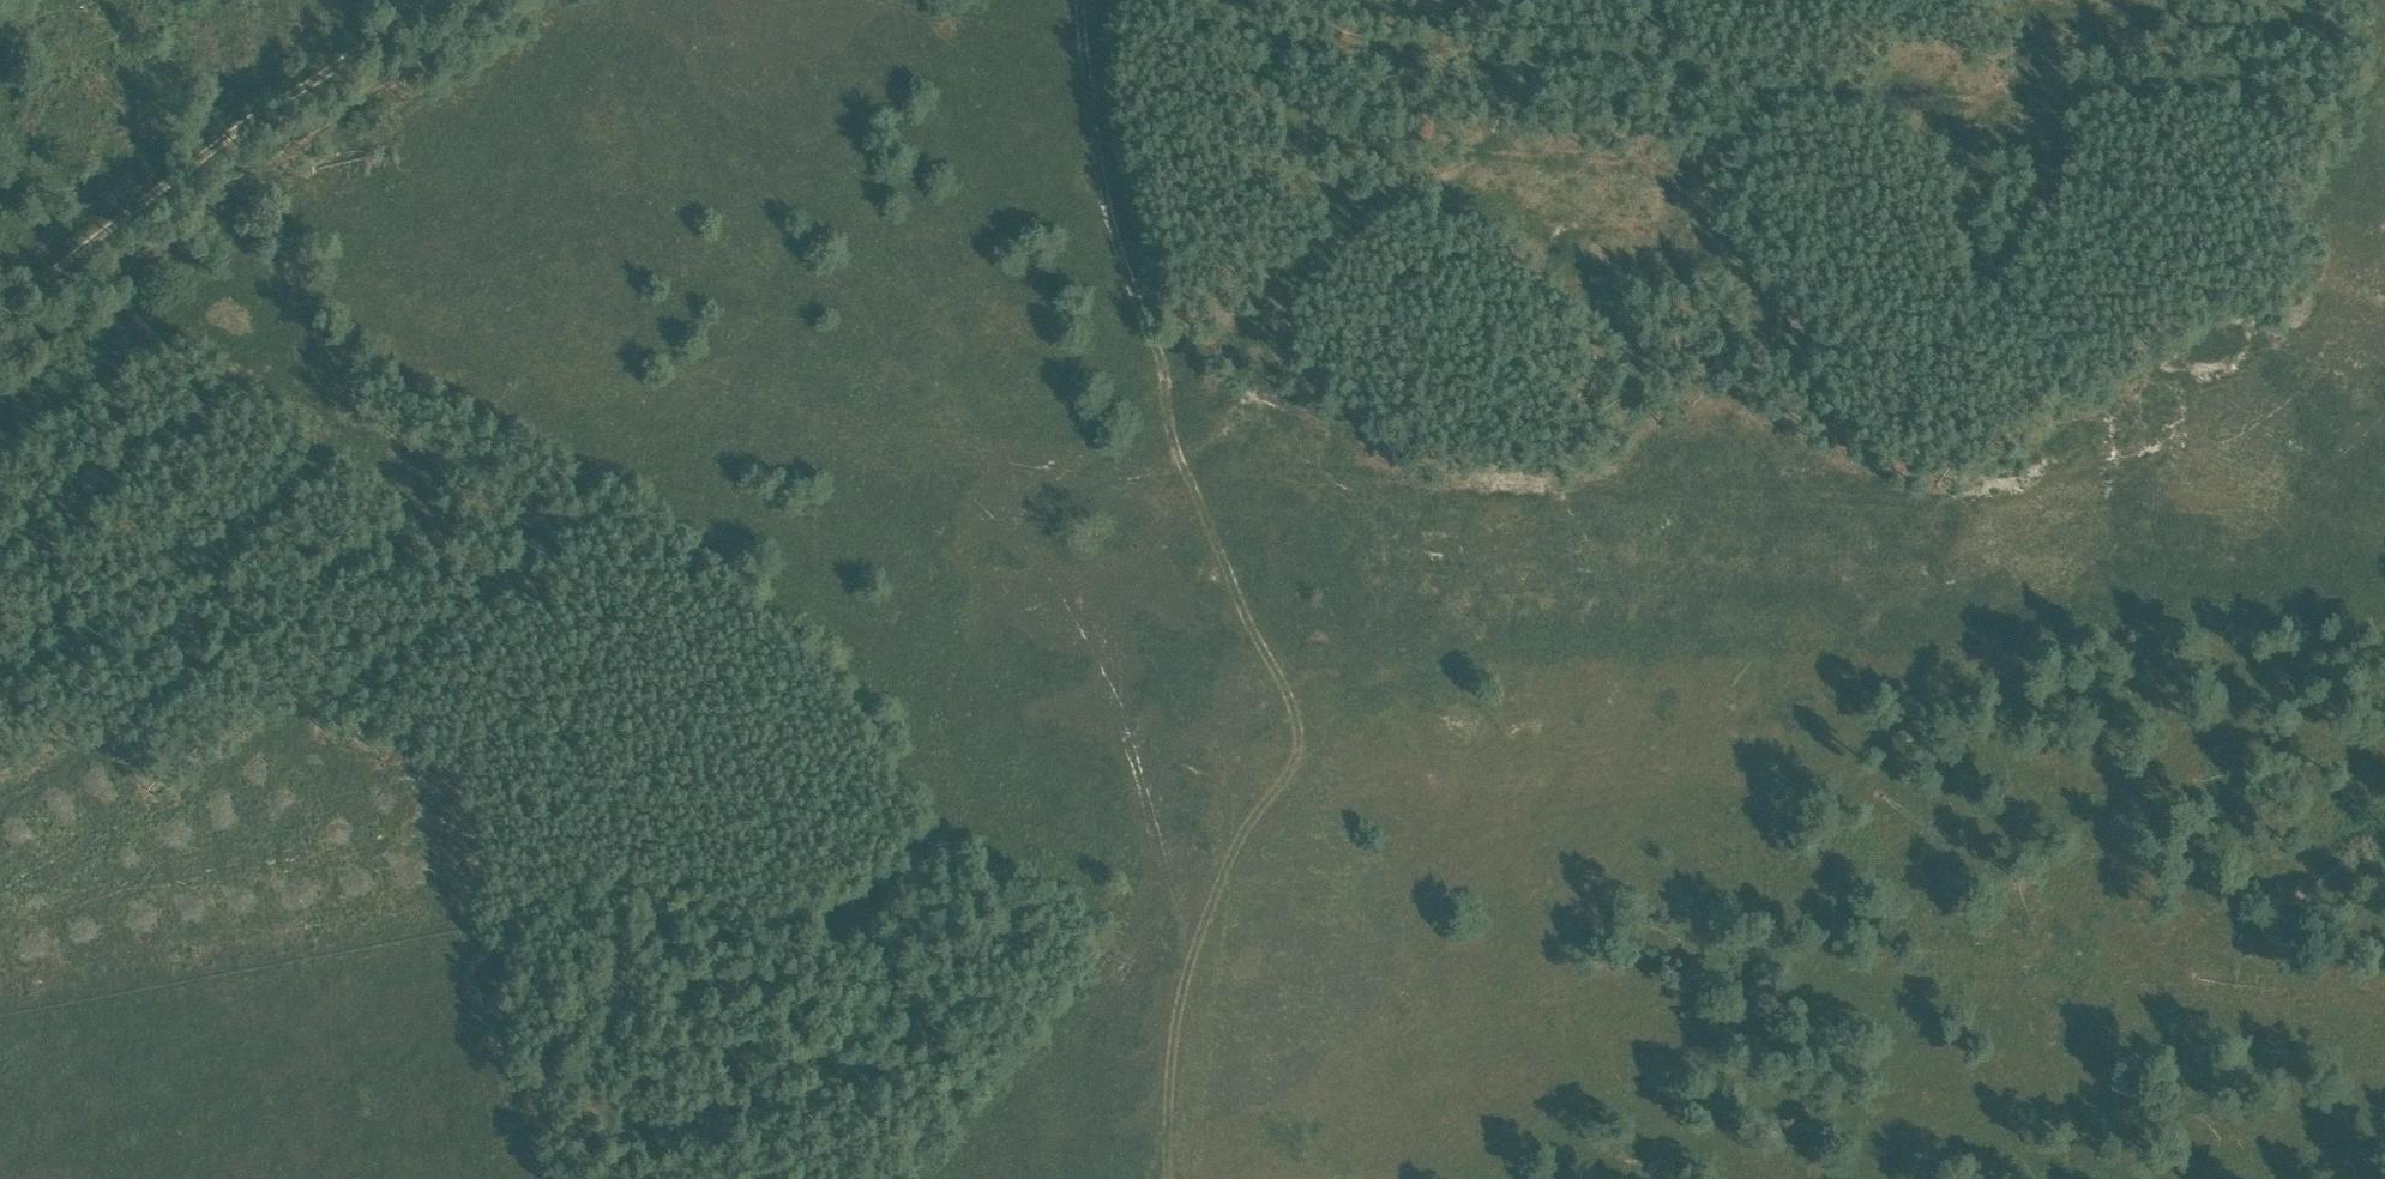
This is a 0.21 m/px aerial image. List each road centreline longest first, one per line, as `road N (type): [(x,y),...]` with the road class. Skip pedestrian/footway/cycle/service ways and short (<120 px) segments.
road 1 (track): [(1079,0),(1101,181),(1117,243),(1189,475),(1298,728),(1294,769),(1222,876),(1173,1025),(1168,1178)]
road 2 (track): [(0,315),(247,122),(426,0)]

